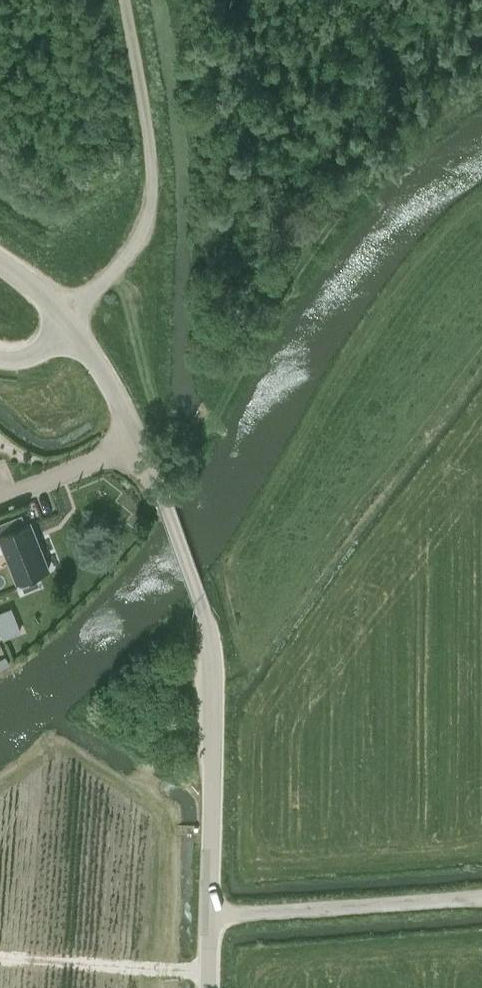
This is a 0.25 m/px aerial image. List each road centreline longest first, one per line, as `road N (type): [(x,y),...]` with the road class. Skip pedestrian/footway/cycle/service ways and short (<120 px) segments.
road 1 (unclassified): [(212,912),(212,667),(202,606),(117,395),(71,327)]
road 2 (unclassified): [(71,327),(134,247),(154,182),(127,0)]
road 3 (unclassified): [(212,912),(481,898)]

